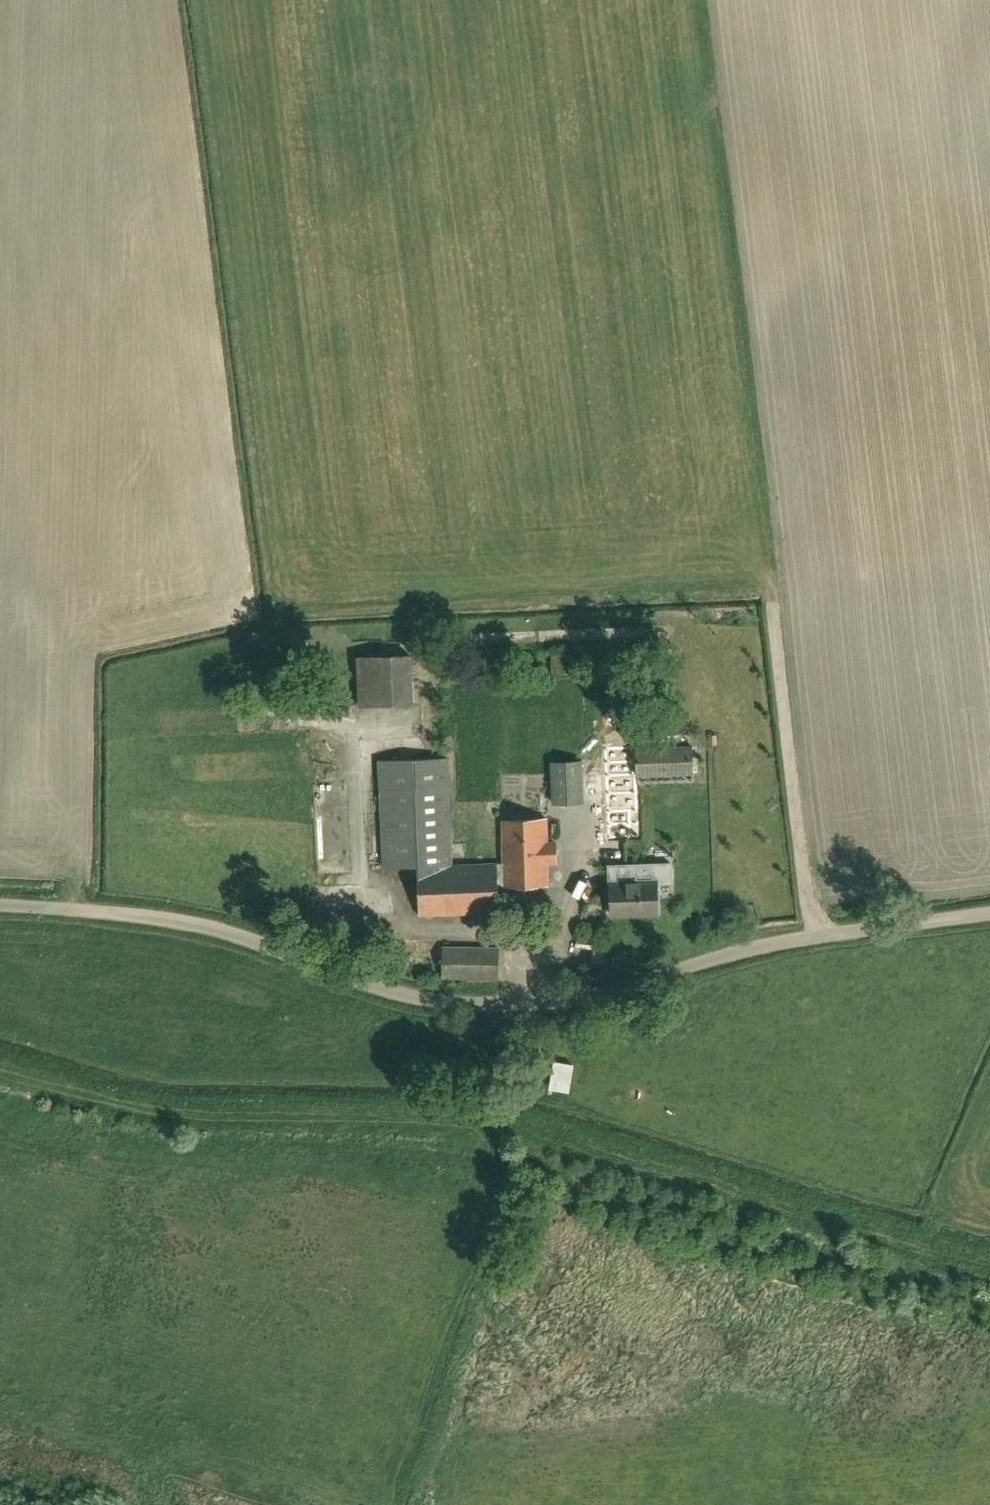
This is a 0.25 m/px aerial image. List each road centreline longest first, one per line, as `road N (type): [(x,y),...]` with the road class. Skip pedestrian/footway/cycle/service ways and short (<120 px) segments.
road 1 (unclassified): [(989,915),(760,949),(543,1006),(498,1009),(414,999),(178,921),(0,906)]

